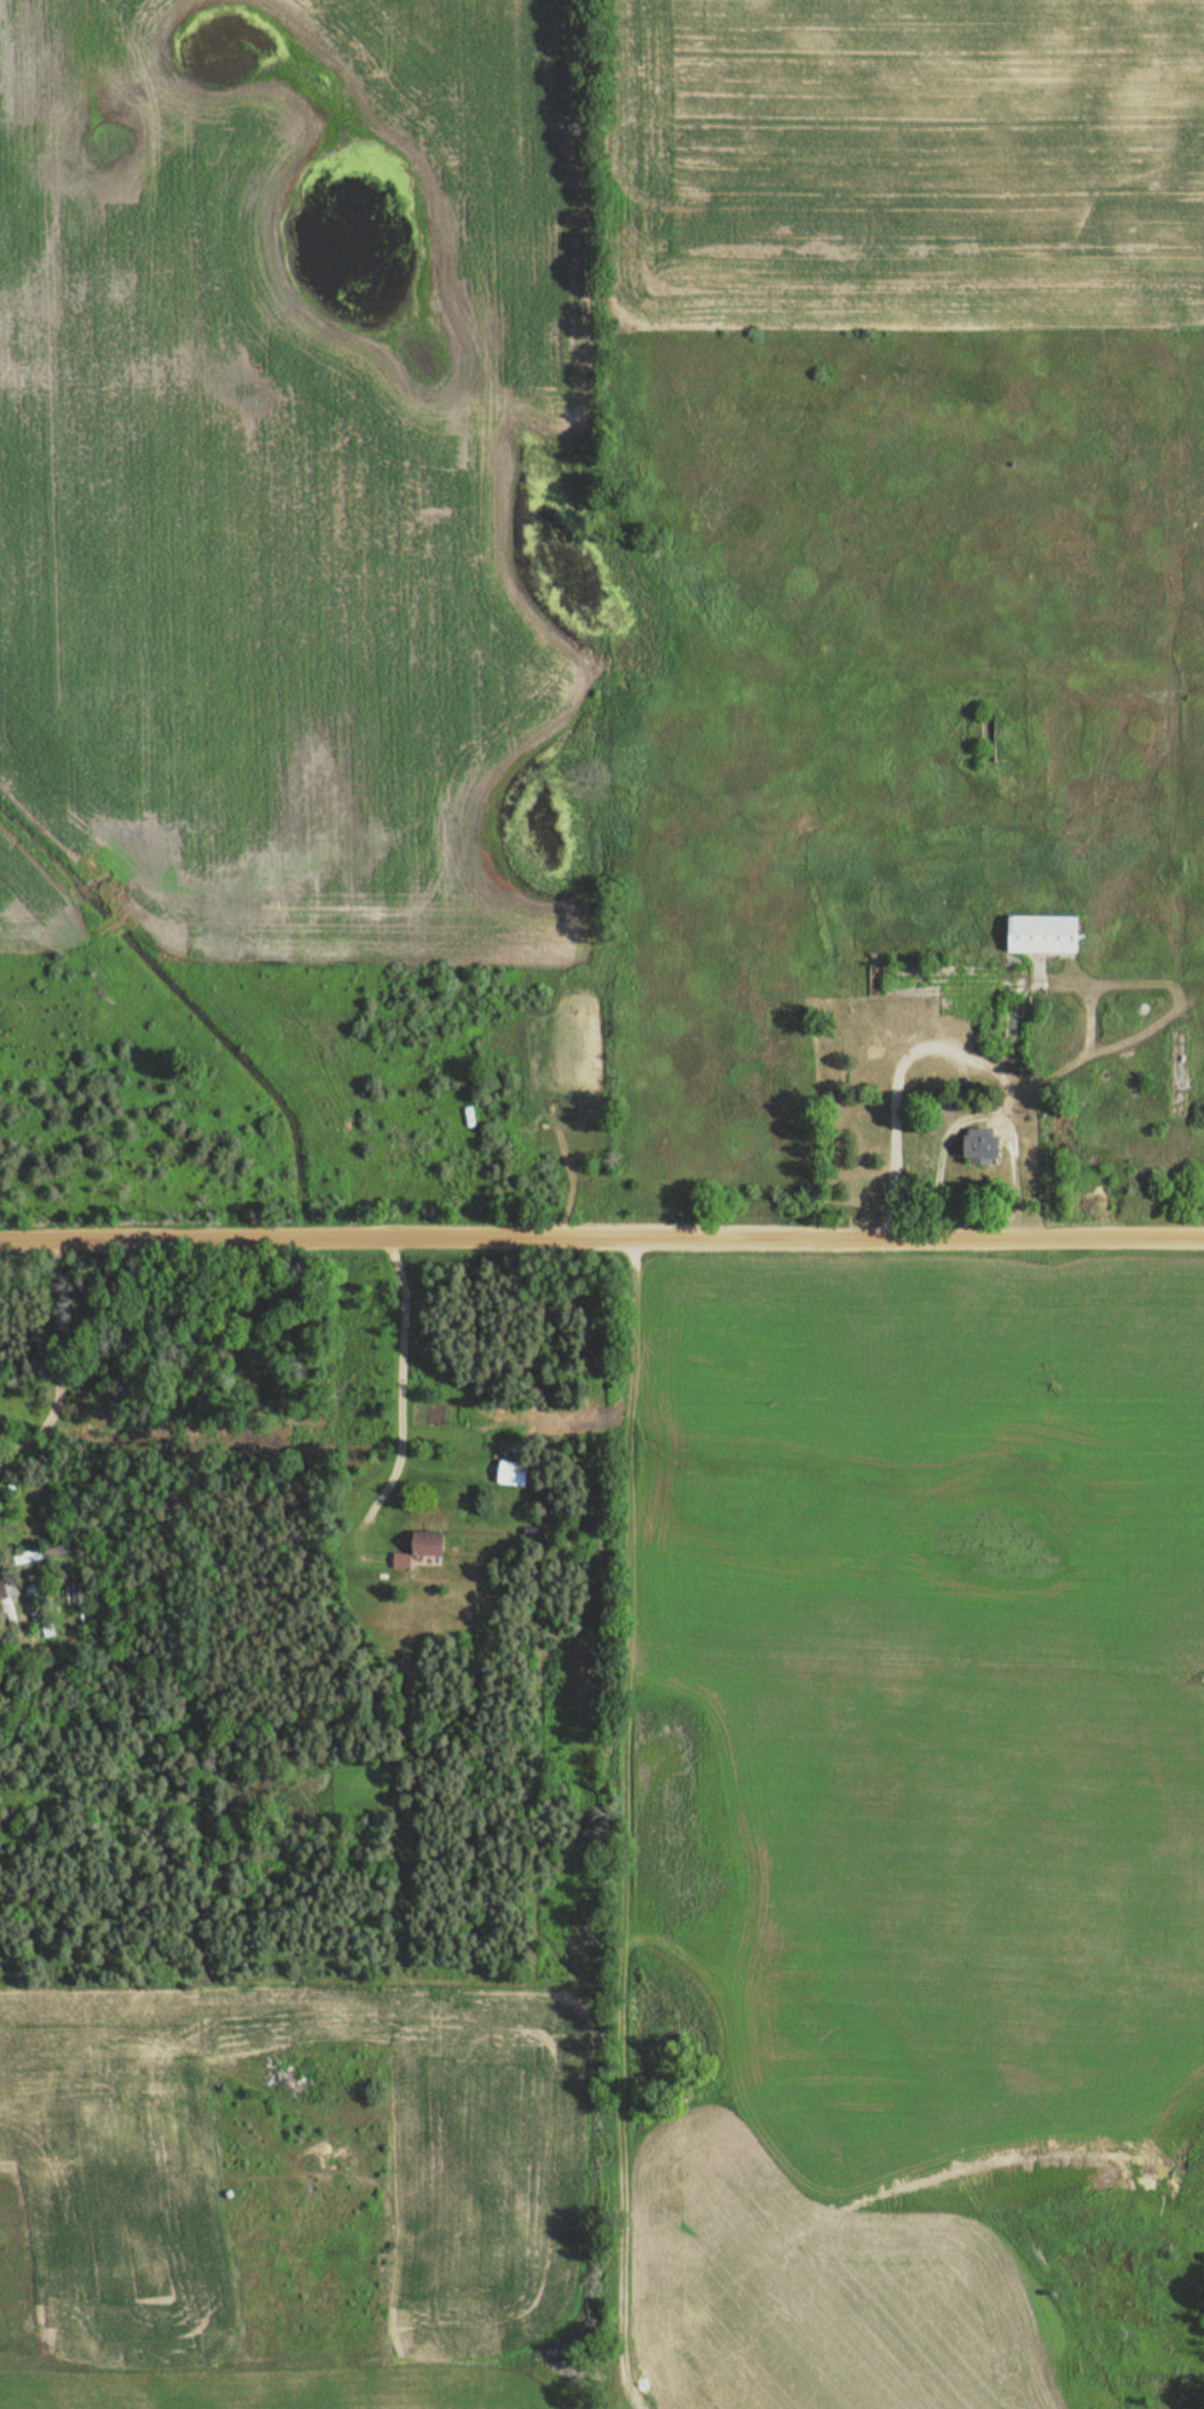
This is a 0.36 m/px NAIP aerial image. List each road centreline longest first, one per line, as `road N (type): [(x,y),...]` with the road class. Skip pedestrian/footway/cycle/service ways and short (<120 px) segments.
road 1 (residential): [(1203,1237),(0,1240)]
road 2 (track): [(635,1239),(619,2358),(634,2408)]

